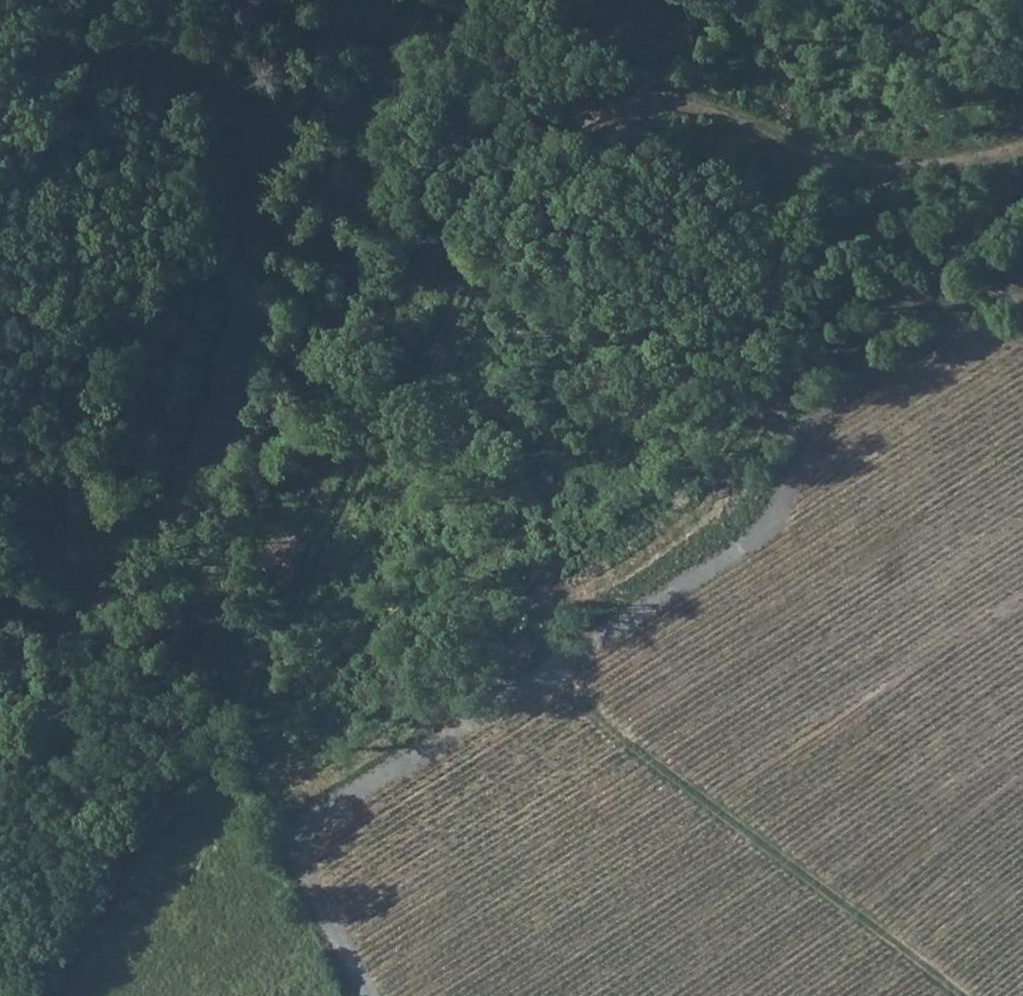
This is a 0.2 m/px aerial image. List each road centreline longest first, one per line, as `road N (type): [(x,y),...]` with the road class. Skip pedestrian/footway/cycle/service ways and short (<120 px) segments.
road 1 (track): [(952,995),(550,677)]
road 2 (track): [(385,995),(296,826),(550,677)]

